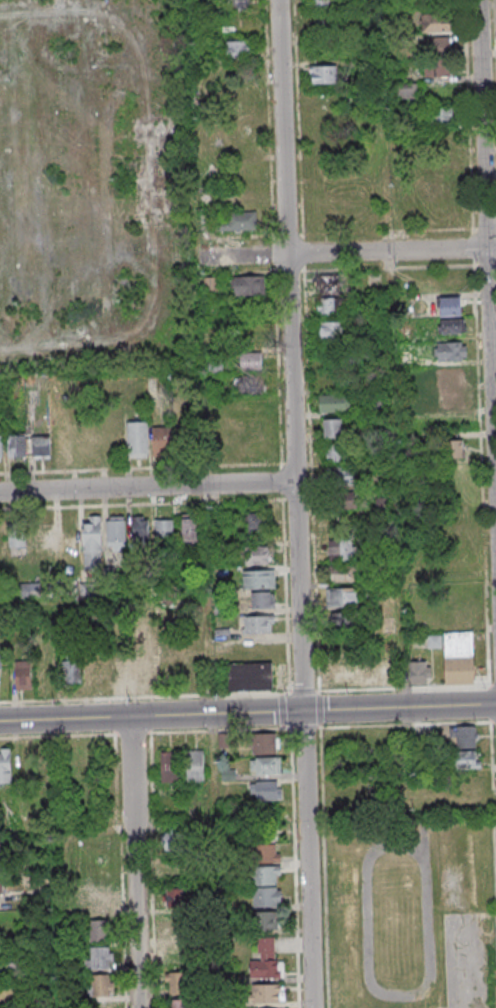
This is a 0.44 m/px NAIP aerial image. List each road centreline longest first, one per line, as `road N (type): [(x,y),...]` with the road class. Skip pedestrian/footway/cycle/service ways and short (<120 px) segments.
road 1 (residential): [(303,711),(277,0)]
road 2 (residential): [(495,511),(478,0)]
road 3 (tertiary): [(303,711),(0,722)]
road 4 (residential): [(312,1007),(303,711)]
road 5 (residential): [(295,483),(0,493)]
road 6 (residential): [(139,1007),(130,718)]
road 7 (residential): [(495,248),(213,257)]
road 8 (tertiary): [(495,704),(303,711)]

